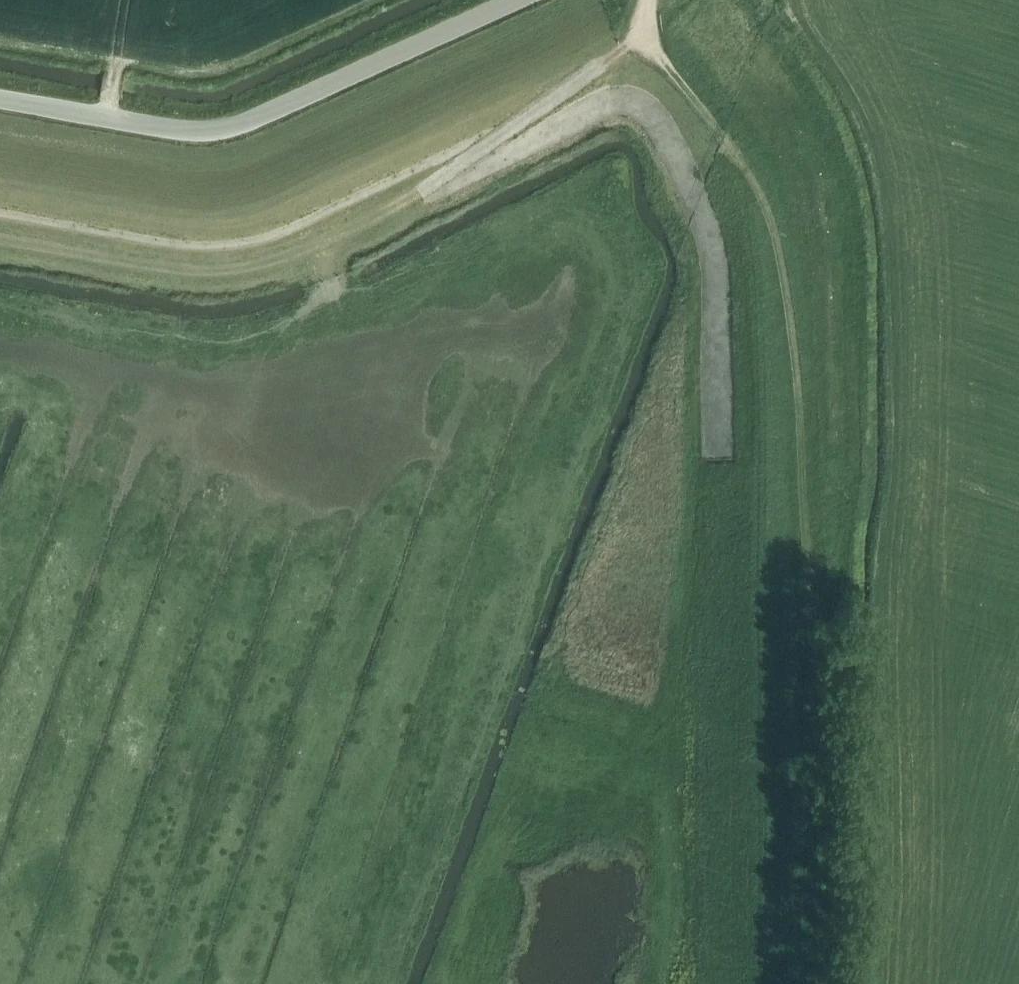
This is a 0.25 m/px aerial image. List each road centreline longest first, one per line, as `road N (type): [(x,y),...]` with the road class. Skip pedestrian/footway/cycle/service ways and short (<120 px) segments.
road 1 (unclassified): [(0,99),(203,133),(266,114),(514,0)]

